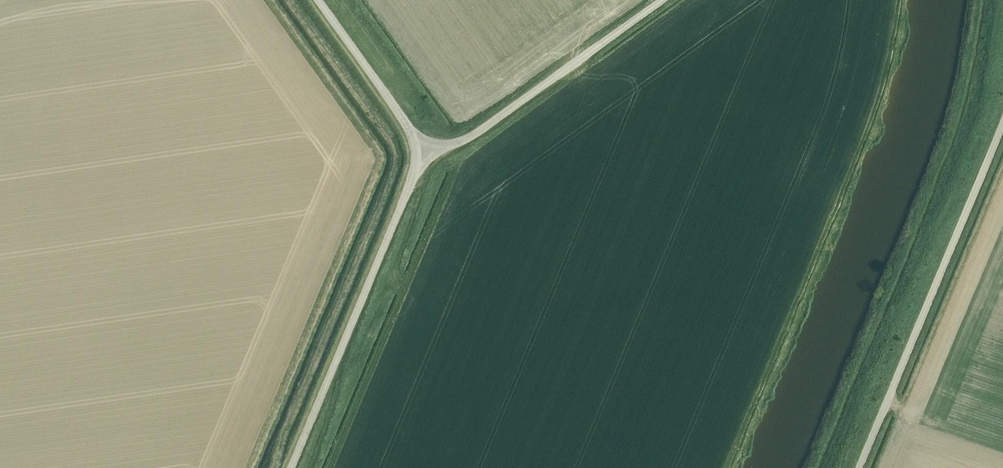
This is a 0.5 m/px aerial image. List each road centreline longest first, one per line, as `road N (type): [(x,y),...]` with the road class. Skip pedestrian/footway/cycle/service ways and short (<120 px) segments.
road 1 (unclassified): [(860,467),(1002,125)]
road 2 (unclassified): [(291,467),(422,147)]
road 3 (unclassified): [(666,0),(489,127),(422,147)]
road 4 (unclassified): [(422,147),(320,0)]

